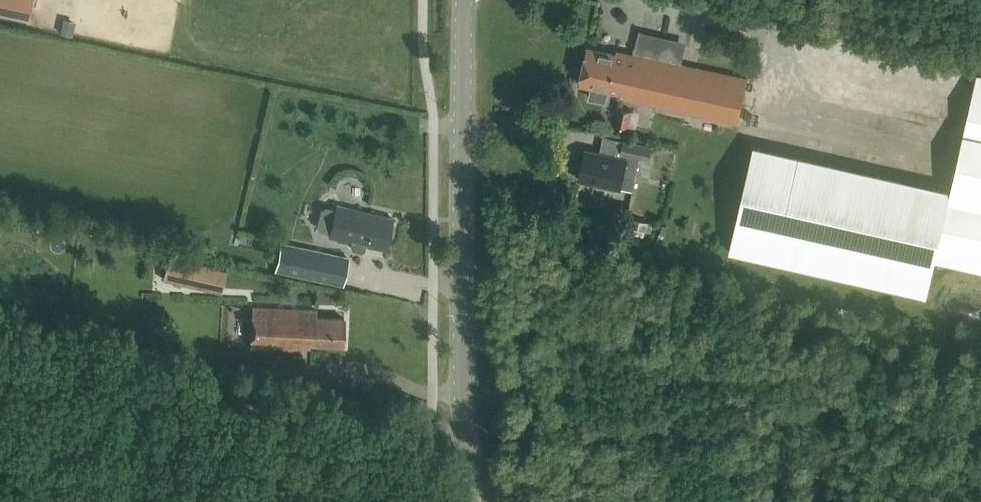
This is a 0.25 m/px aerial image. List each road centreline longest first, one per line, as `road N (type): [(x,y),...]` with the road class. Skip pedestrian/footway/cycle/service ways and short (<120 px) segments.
road 1 (tertiary): [(469,501),(463,0)]

